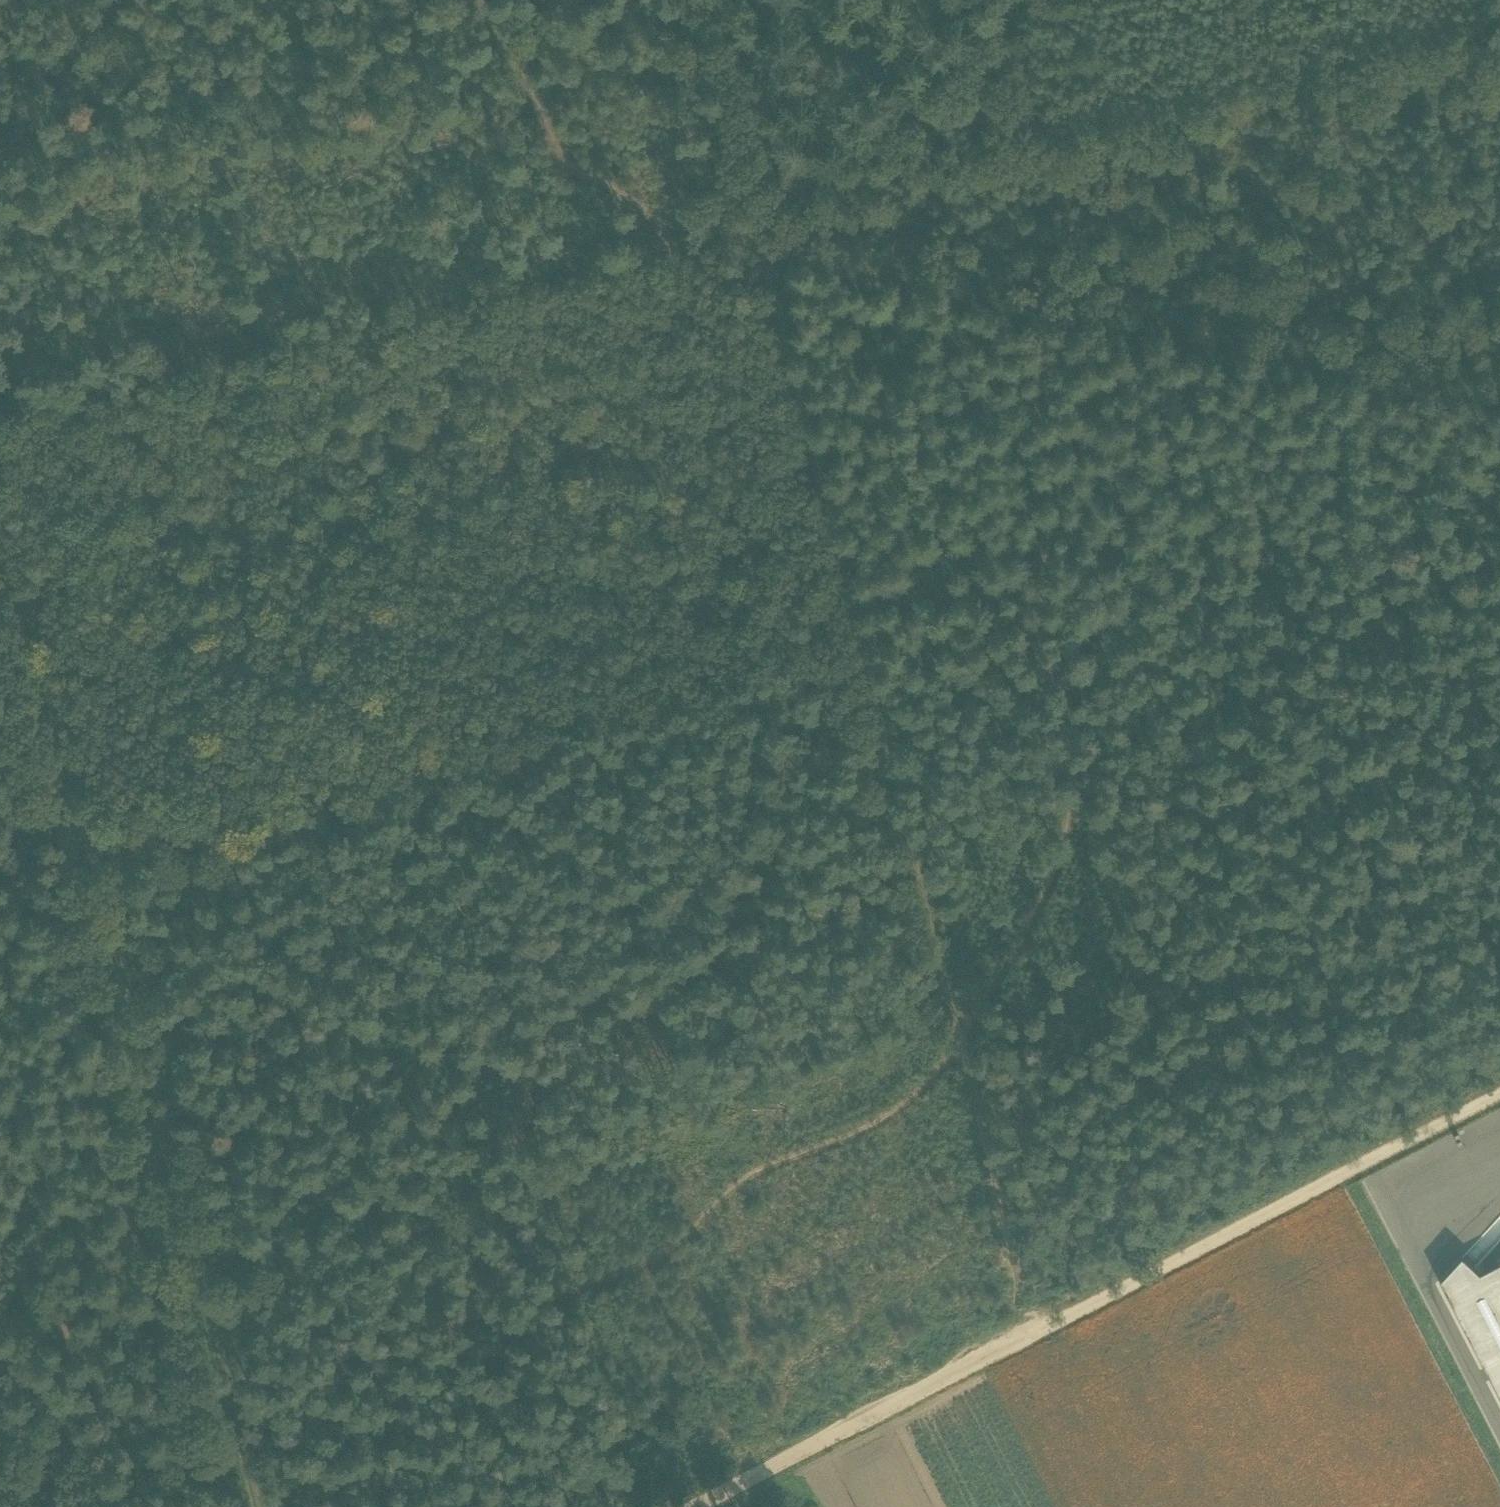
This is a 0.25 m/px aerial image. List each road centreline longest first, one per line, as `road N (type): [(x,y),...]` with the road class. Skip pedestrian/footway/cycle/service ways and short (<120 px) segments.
road 1 (track): [(698,0),(1047,1328)]
road 2 (track): [(242,1506),(0,571)]
road 3 (track): [(753,228),(625,271),(0,416)]
road 4 (track): [(761,248),(1499,400)]
road 5 (track): [(1499,1094),(1047,1328)]
road 6 (track): [(1047,1328),(706,1506)]

